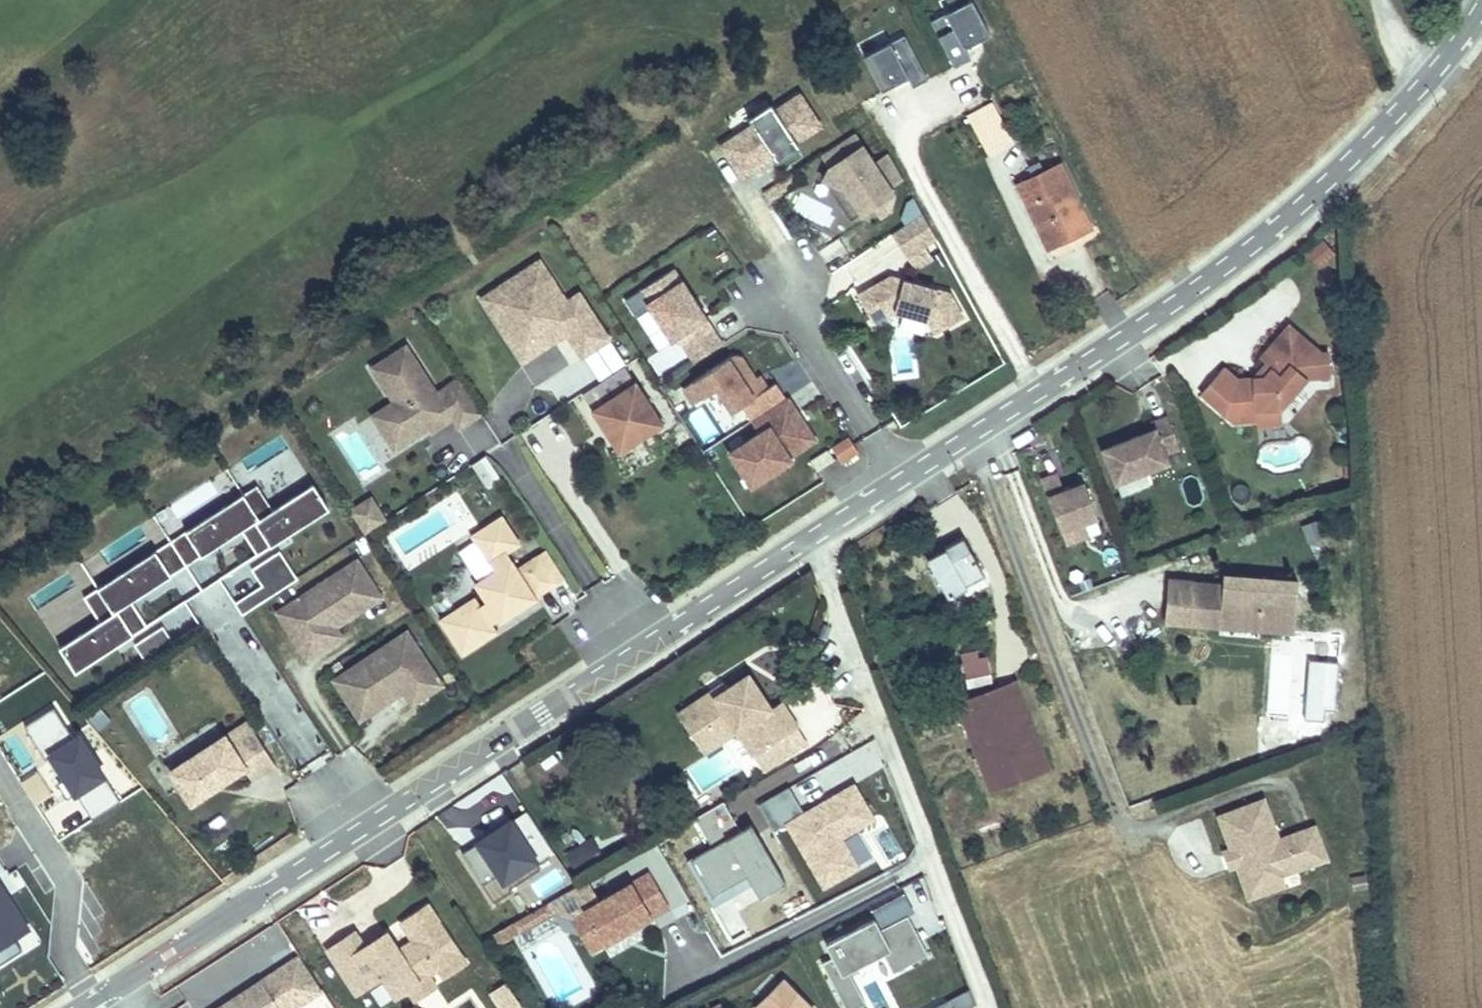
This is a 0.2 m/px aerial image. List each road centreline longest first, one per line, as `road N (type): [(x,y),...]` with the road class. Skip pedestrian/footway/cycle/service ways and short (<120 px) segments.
road 1 (tertiary): [(113,990),(902,479)]
road 2 (tertiary): [(902,479),(1192,291),(1317,192),(1429,79),(1481,10)]
road 3 (residential): [(902,479),(780,291)]

